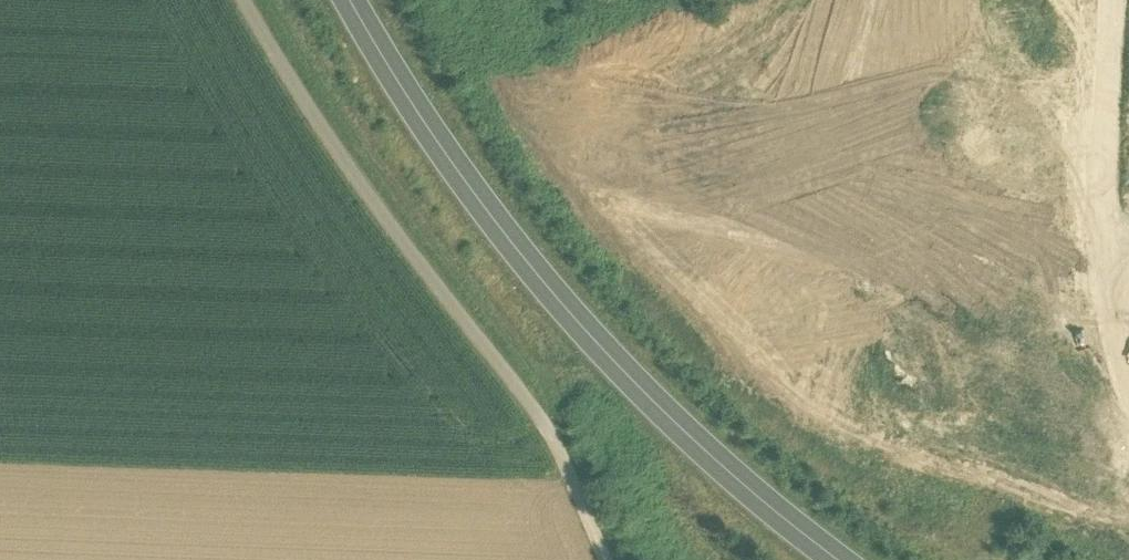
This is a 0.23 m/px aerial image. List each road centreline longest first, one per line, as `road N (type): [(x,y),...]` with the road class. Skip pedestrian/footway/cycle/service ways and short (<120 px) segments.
road 1 (secondary): [(840,559),(679,428),(494,226),(342,0)]
road 2 (track): [(602,559),(504,326),(265,0)]
road 3 (track): [(792,0),(640,331)]

